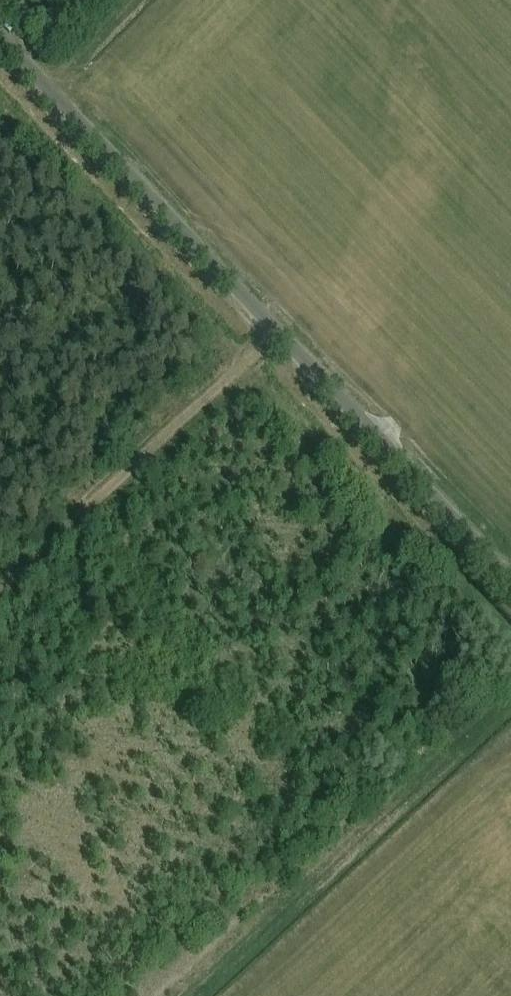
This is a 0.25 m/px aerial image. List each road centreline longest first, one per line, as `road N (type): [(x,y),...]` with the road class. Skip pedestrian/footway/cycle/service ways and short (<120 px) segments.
road 1 (unclassified): [(510,581),(0,38)]
road 2 (track): [(0,595),(276,330)]
road 3 (track): [(41,81),(131,0)]

